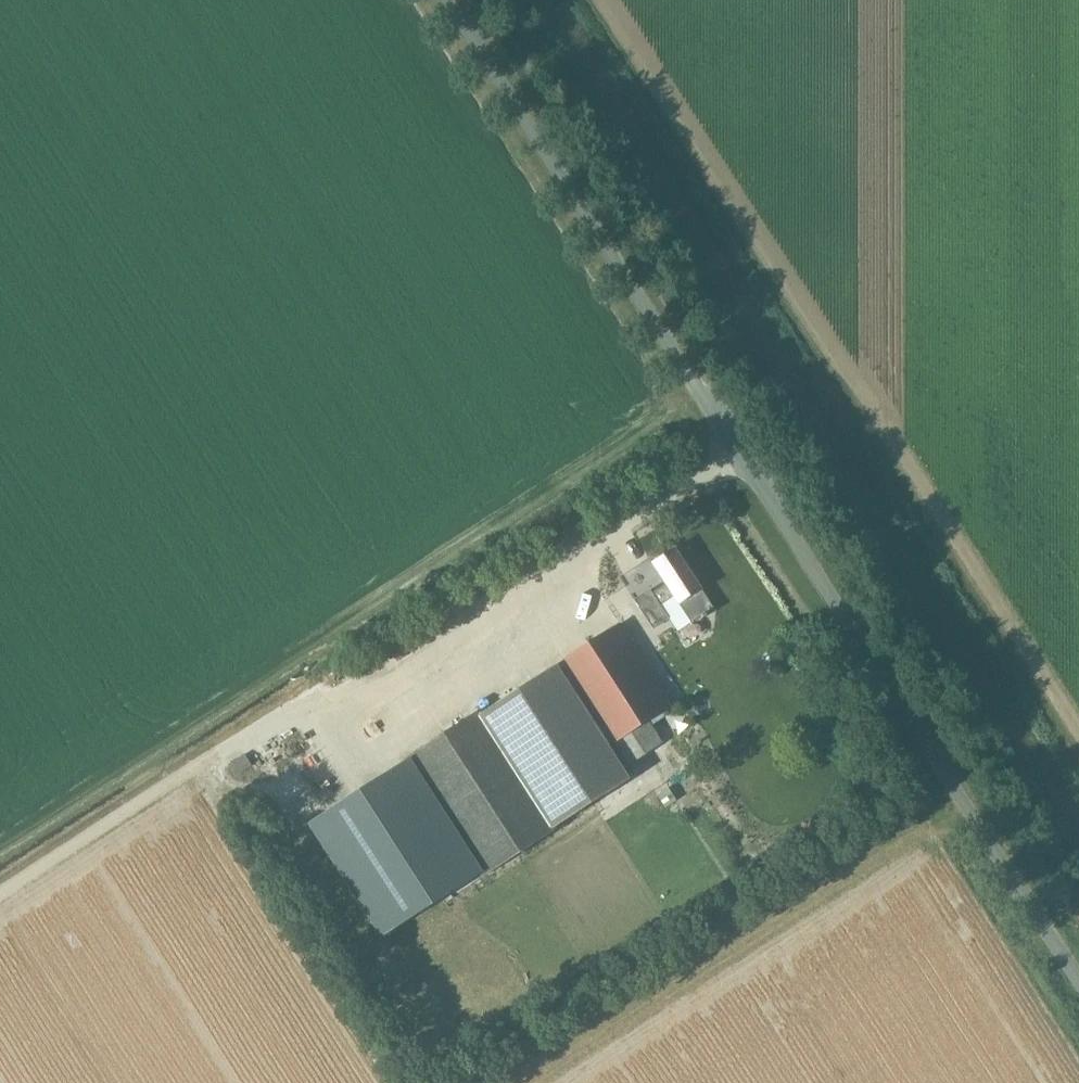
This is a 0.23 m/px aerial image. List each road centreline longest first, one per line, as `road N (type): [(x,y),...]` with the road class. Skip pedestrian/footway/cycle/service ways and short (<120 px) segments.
road 1 (unclassified): [(1078,982),(447,0)]

